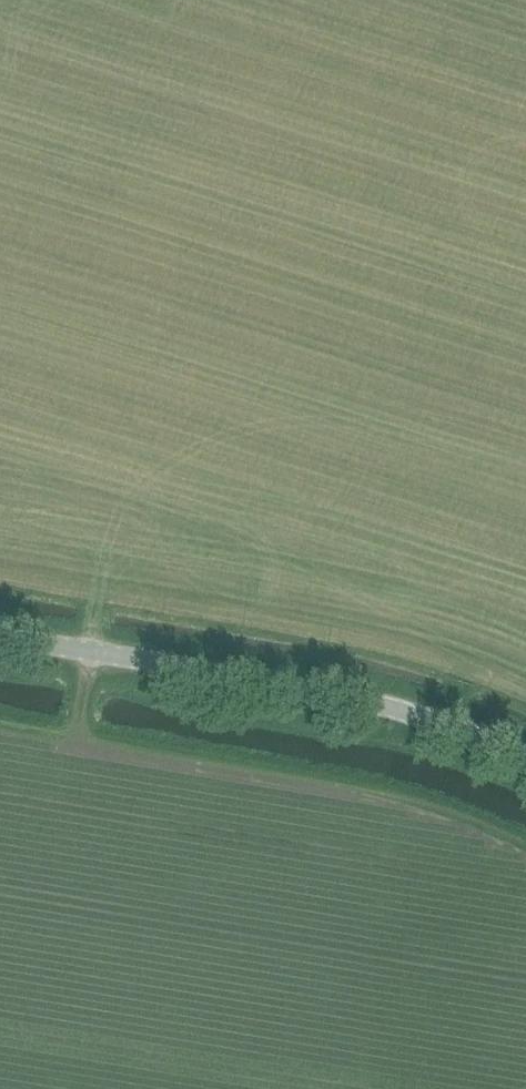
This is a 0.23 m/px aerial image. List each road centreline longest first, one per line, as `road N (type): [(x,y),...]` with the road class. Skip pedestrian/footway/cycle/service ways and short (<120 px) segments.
road 1 (tertiary): [(525,758),(347,698),(0,639)]

